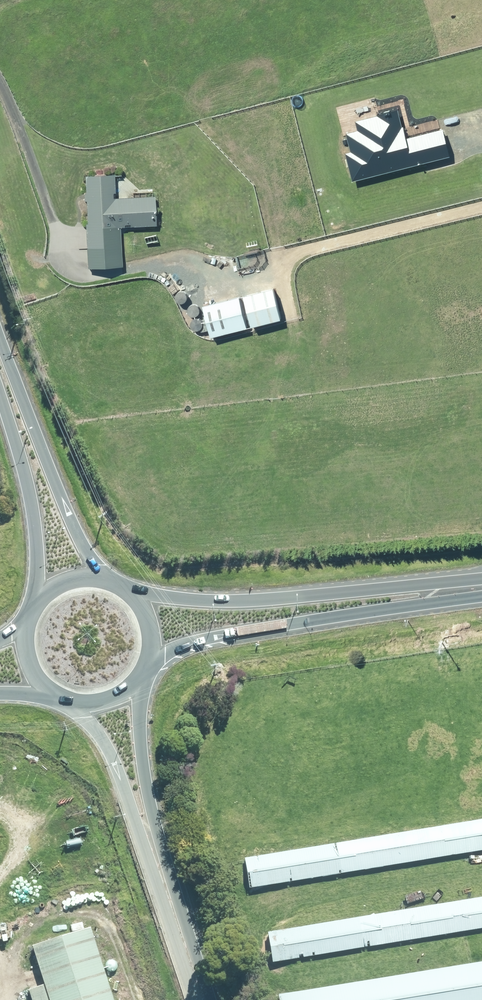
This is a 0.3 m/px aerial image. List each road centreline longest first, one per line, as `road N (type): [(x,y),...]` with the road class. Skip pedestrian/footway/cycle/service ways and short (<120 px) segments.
road 1 (secondary): [(129,590),(222,600),(481,582)]
road 2 (secondary): [(481,593),(210,638),(148,660)]
road 3 (secondary): [(0,349),(67,516),(104,578)]
road 4 (secondary): [(37,599),(29,497),(0,395)]
road 5 (tertiary): [(140,679),(139,736),(158,866)]
road 6 (tertiary): [(158,866),(105,743),(71,704)]
road 7 (tertiary): [(202,999),(158,866)]

